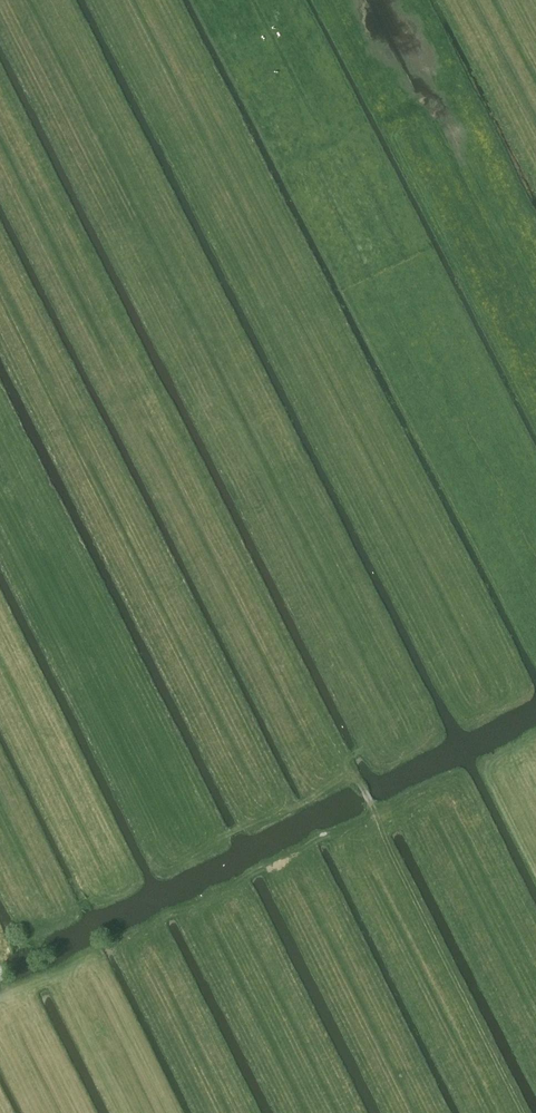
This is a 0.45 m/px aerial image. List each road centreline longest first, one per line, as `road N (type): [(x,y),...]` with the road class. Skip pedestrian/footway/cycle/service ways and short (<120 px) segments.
road 1 (track): [(526,1112),(350,765)]

